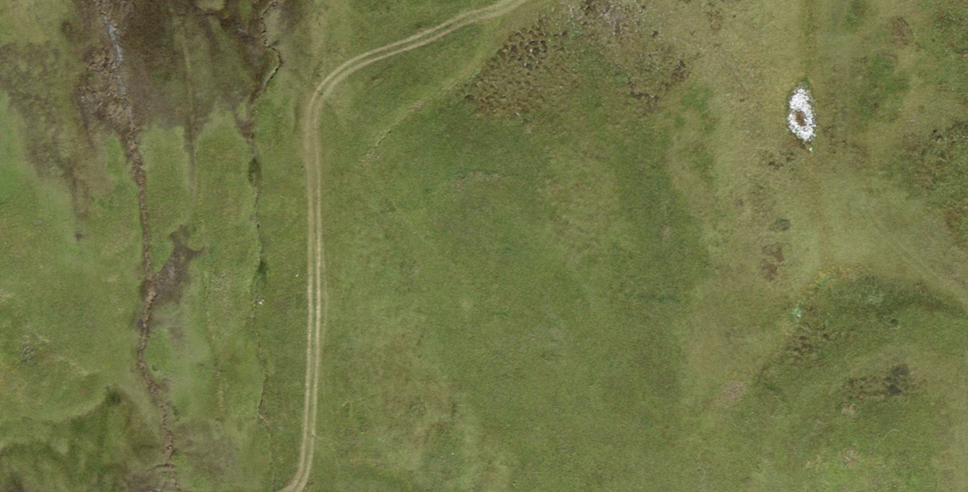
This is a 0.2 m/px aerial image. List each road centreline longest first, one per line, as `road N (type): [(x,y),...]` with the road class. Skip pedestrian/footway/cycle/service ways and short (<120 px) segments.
road 1 (track): [(967,481),(924,319),(855,180),(820,0)]
road 2 (track): [(312,86),(311,484)]
road 3 (track): [(312,86),(494,0)]
road 4 (track): [(691,0),(736,33),(815,0)]

